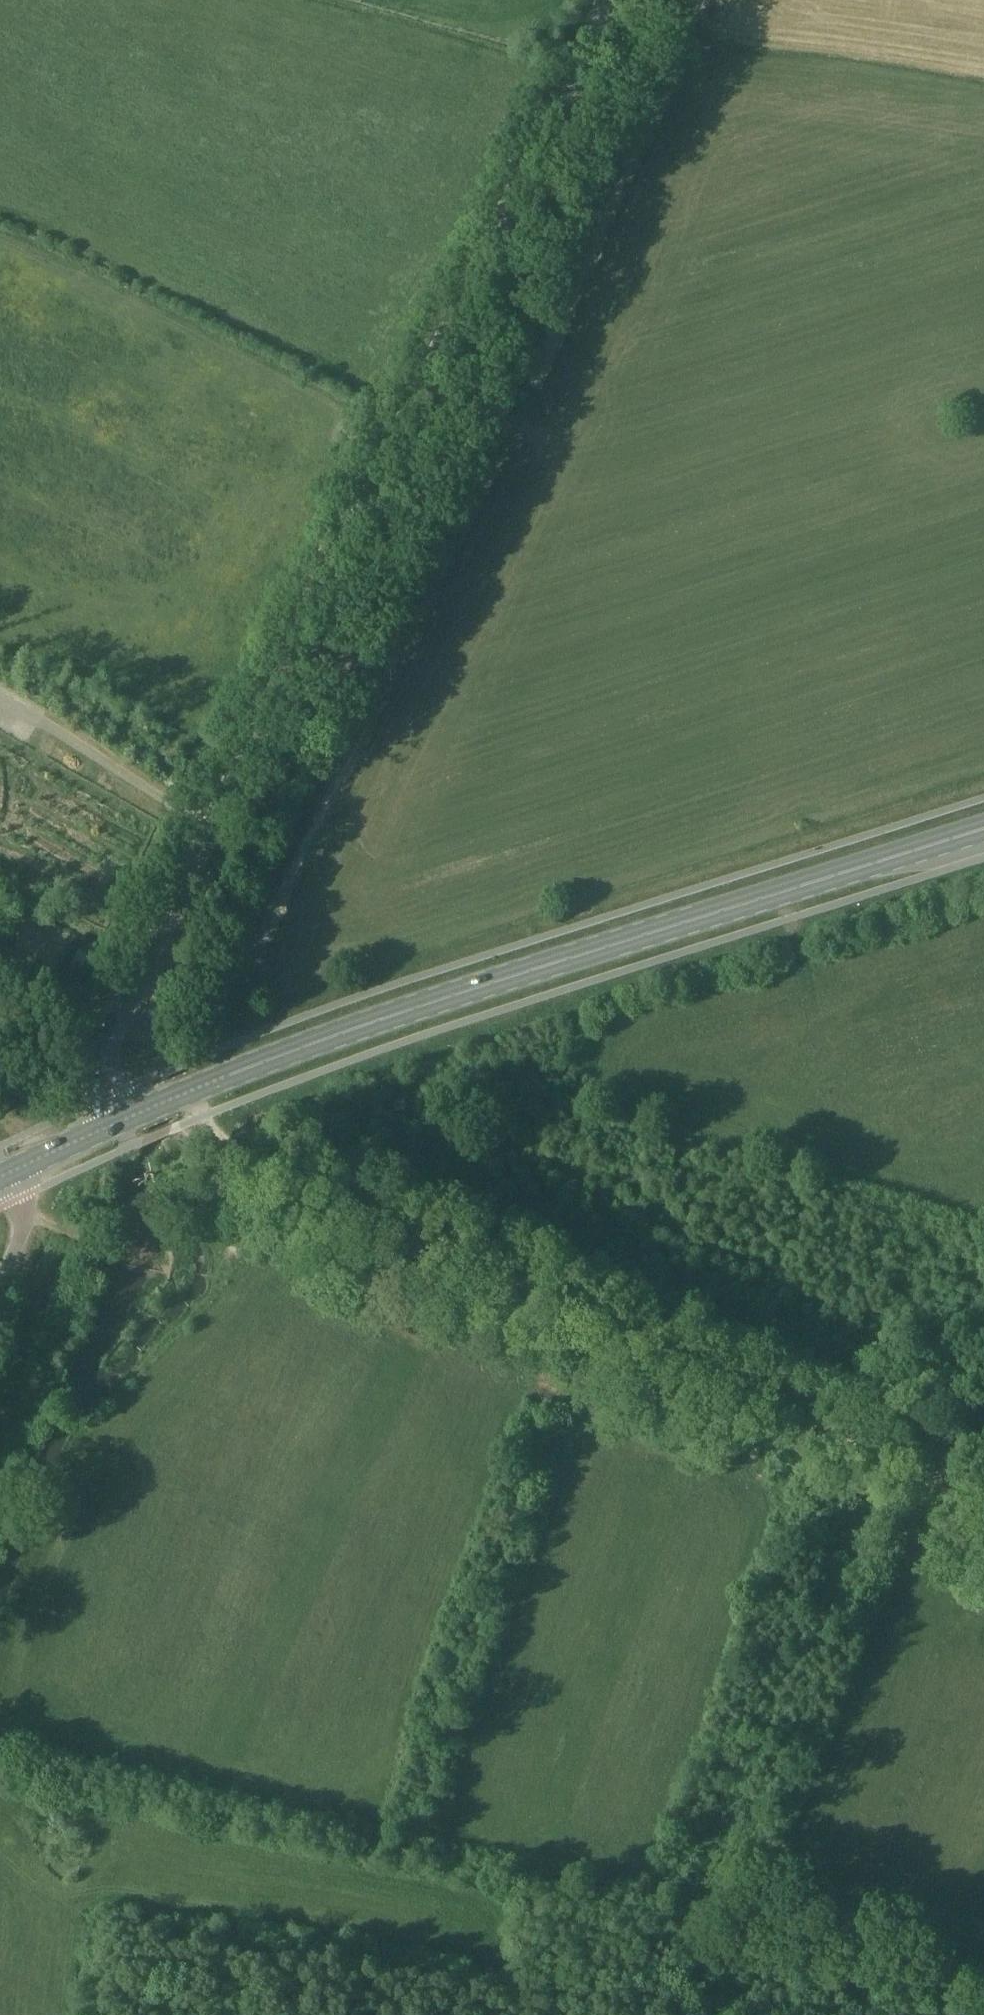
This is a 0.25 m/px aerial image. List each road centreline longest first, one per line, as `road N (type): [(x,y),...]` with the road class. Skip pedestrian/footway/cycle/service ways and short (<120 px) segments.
road 1 (tertiary): [(104,1066),(607,0)]
road 2 (primary): [(121,1121),(278,1056),(983,830)]
road 3 (track): [(202,1117),(227,1150),(983,1511)]
road 4 (primary): [(7,1174),(121,1121)]

